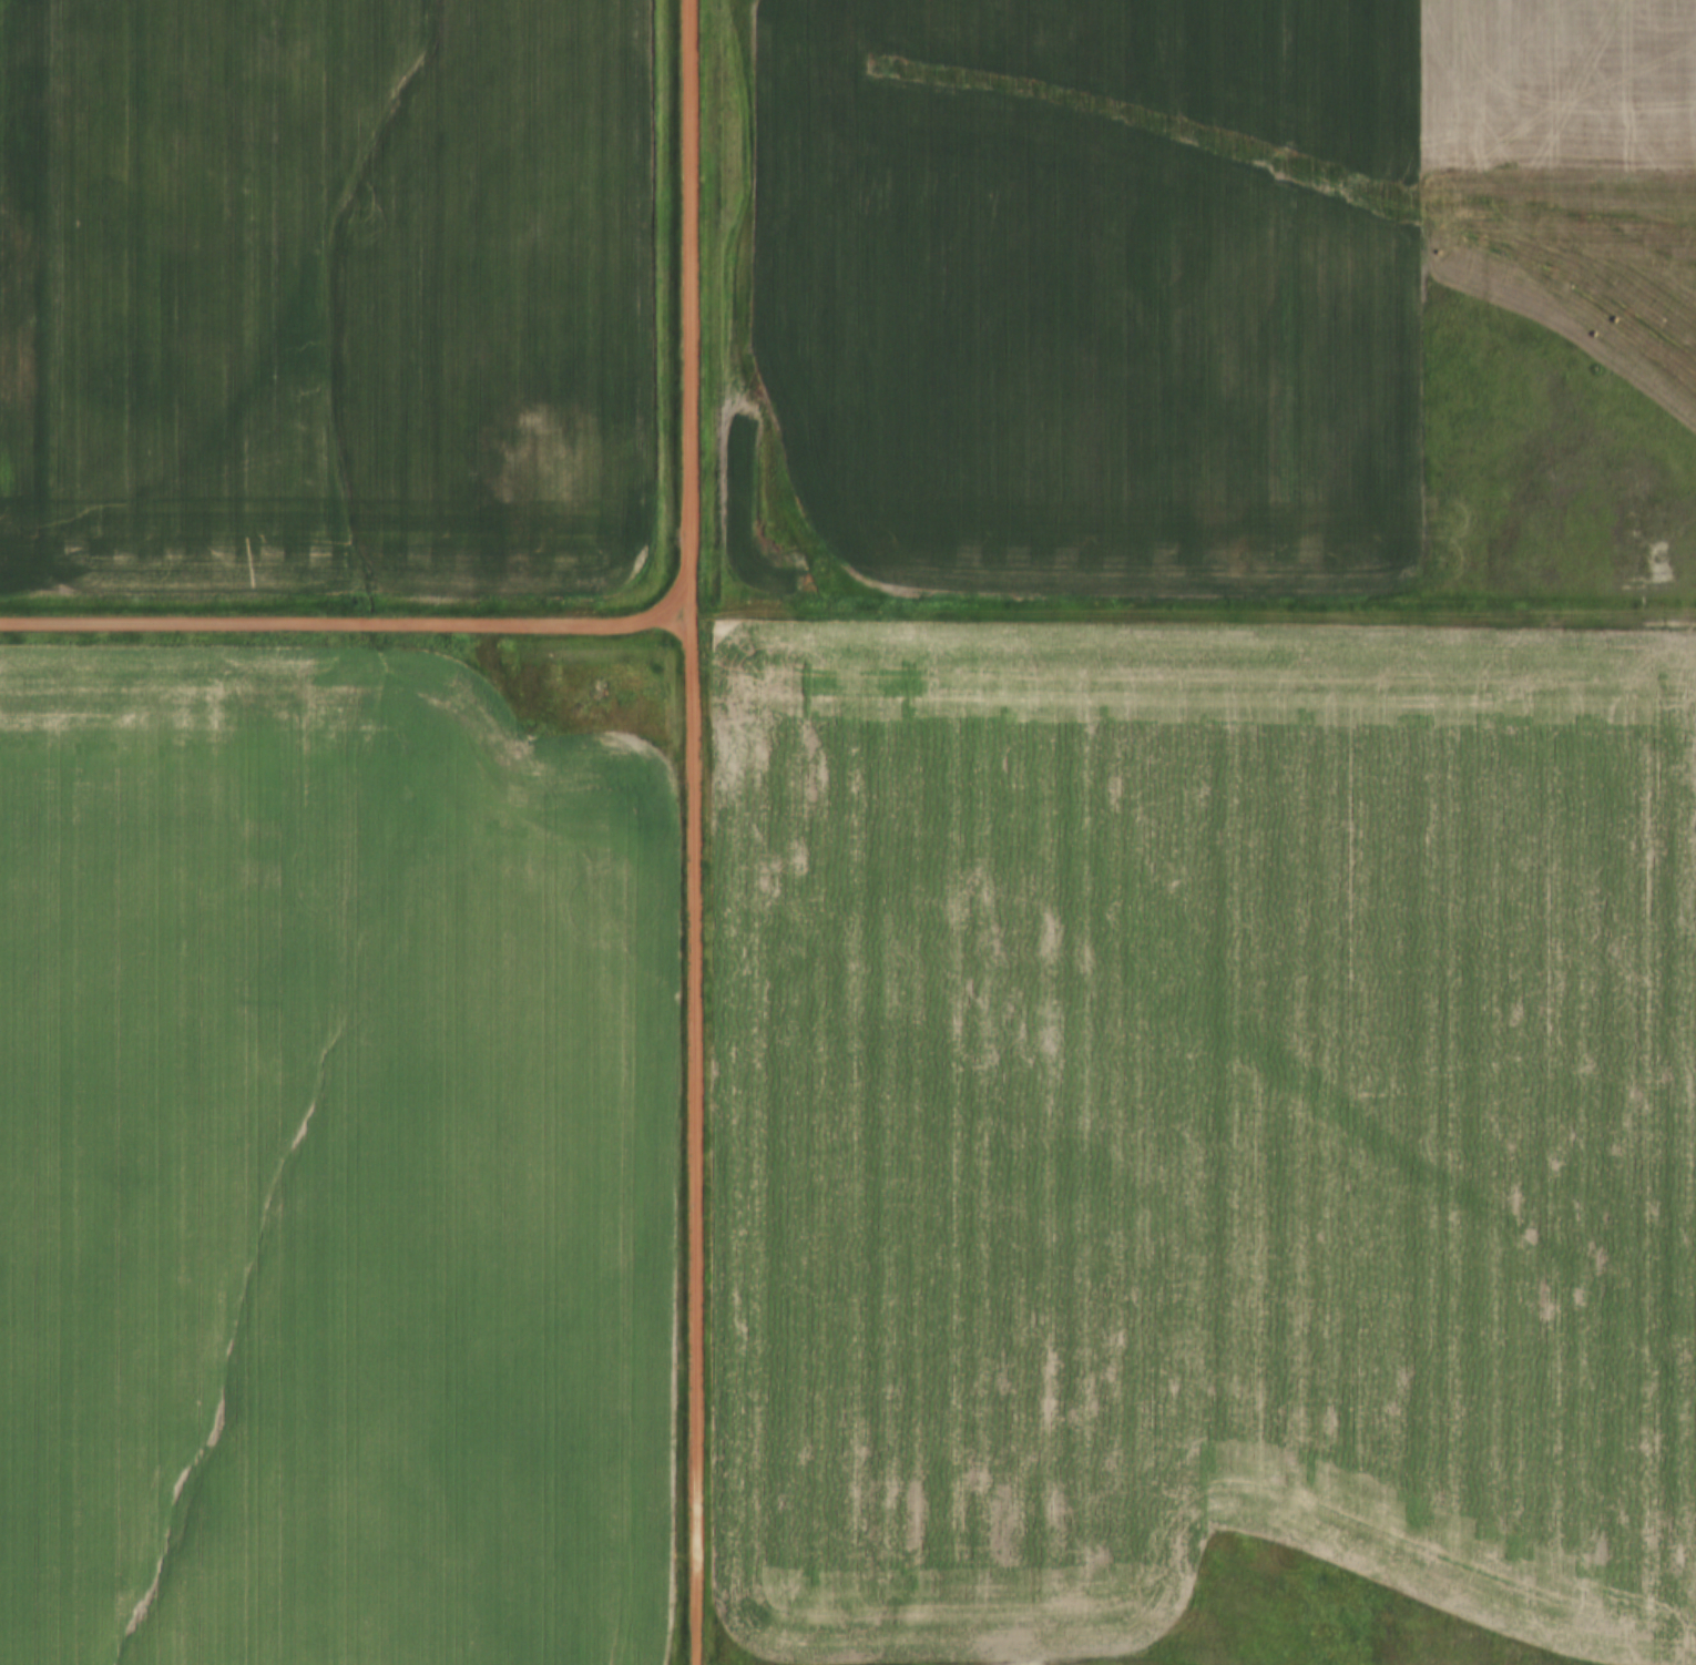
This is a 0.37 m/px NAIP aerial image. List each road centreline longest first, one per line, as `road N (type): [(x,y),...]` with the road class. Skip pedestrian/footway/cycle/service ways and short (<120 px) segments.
road 1 (residential): [(0,623),(694,623)]
road 2 (residential): [(691,0),(694,623)]

